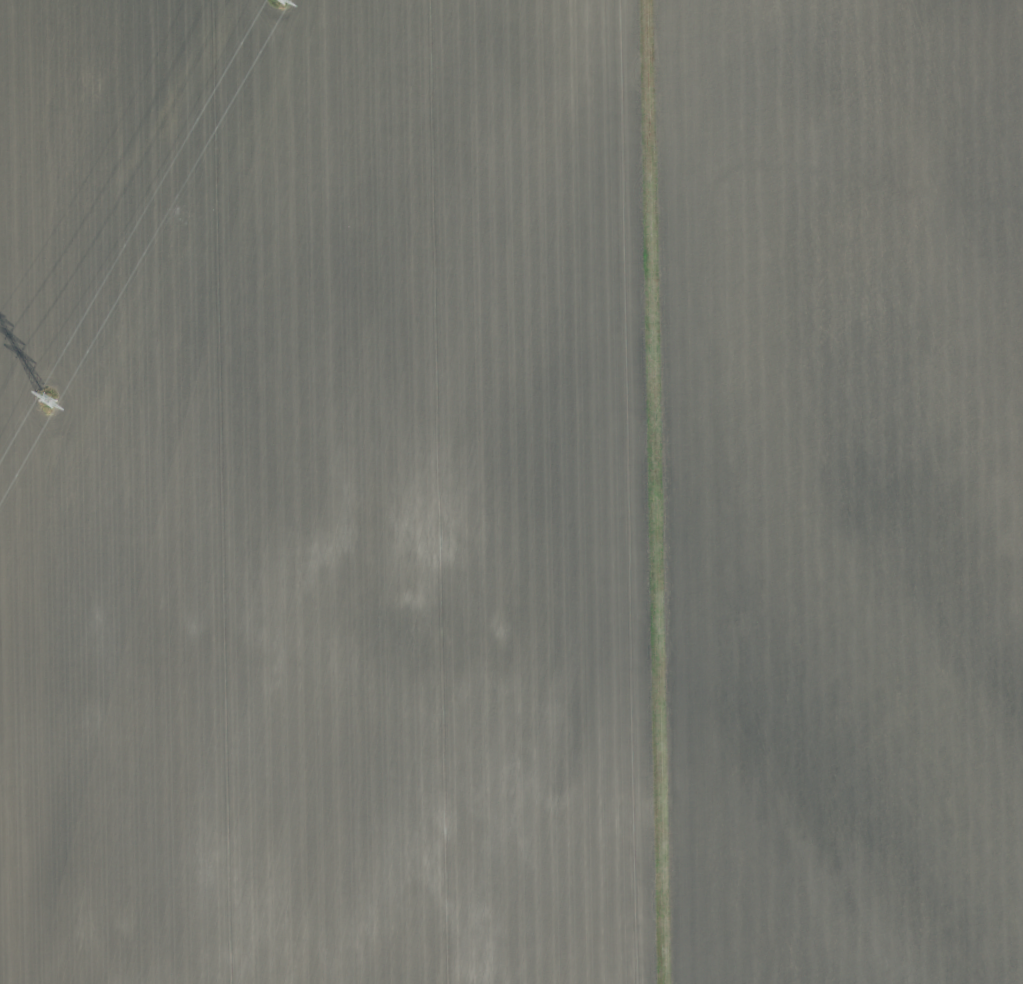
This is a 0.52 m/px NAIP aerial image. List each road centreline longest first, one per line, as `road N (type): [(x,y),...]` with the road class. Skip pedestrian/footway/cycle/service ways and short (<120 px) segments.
road 1 (track): [(670,983),(651,0)]

